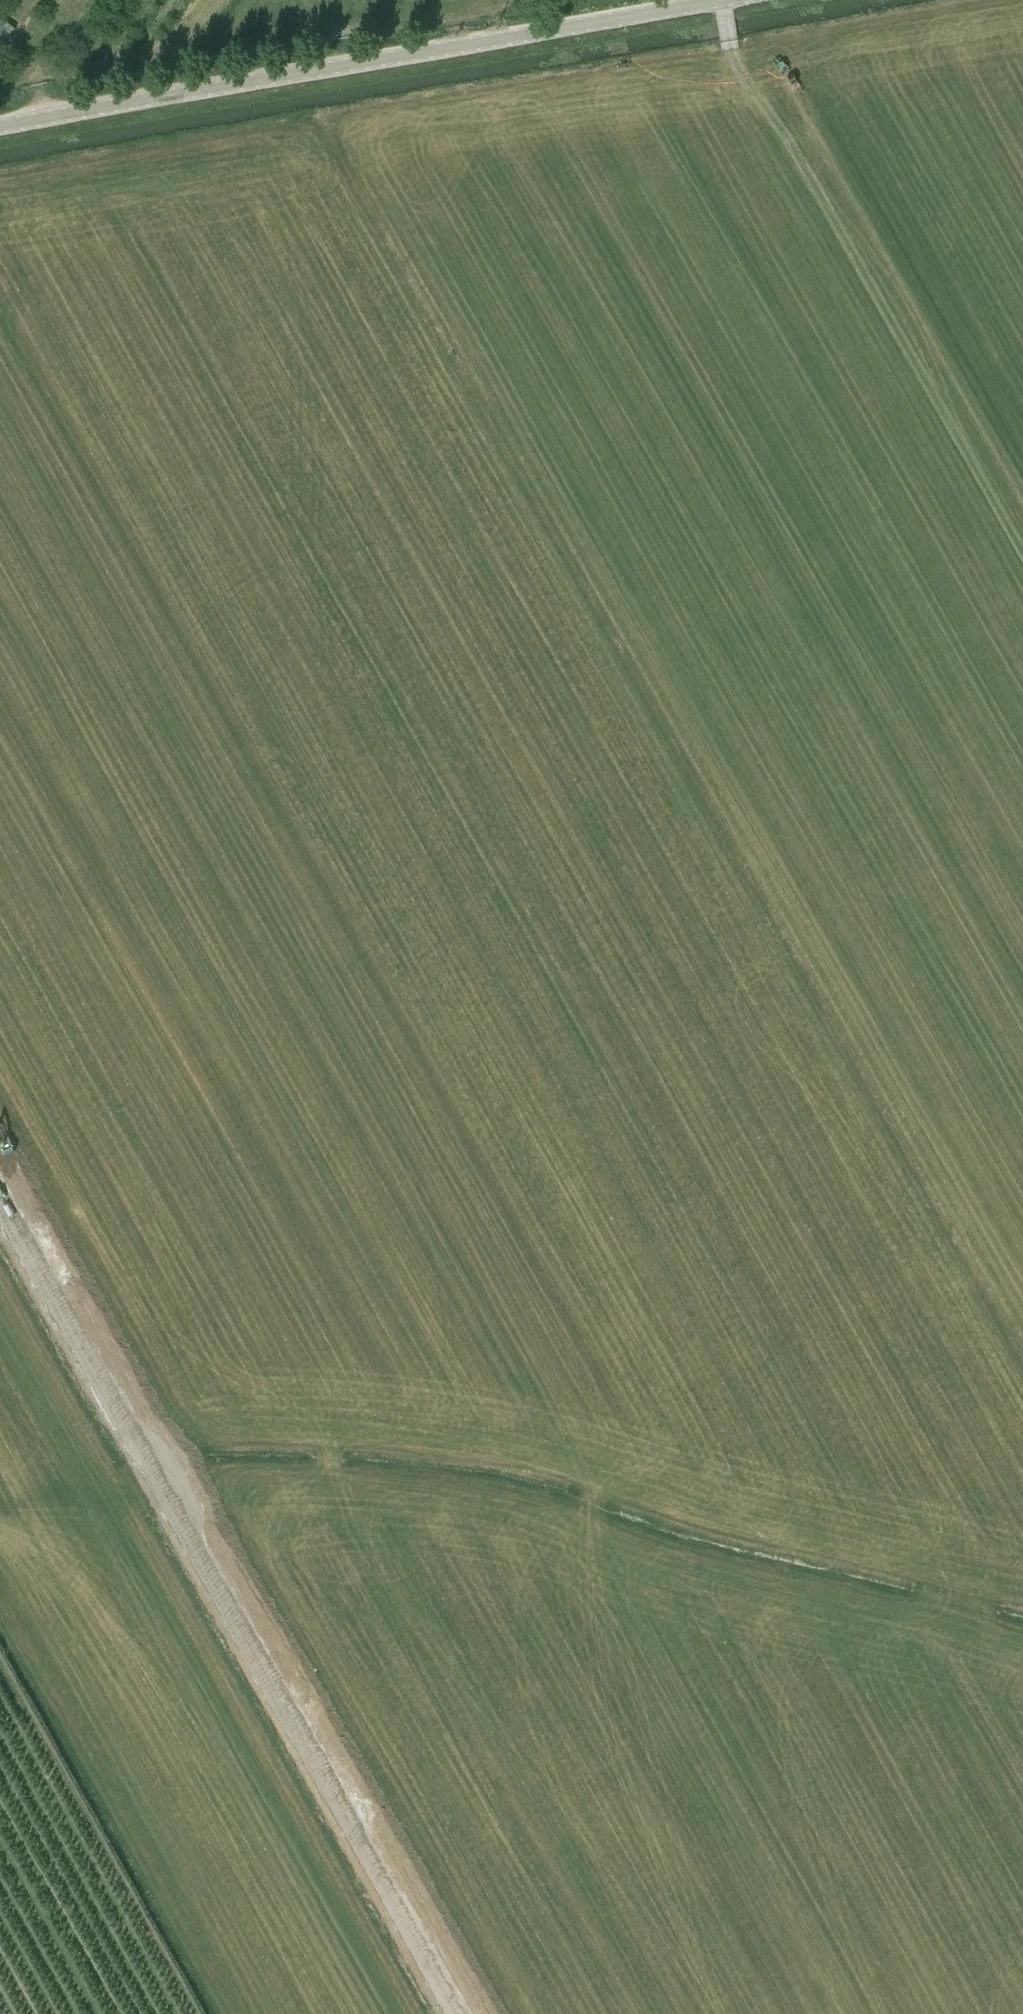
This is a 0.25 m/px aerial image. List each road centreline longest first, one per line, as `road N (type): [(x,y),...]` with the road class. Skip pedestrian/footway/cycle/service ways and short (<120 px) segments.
road 1 (tertiary): [(0,127),(719,0)]
road 2 (track): [(0,1526),(110,1512),(393,2013)]

